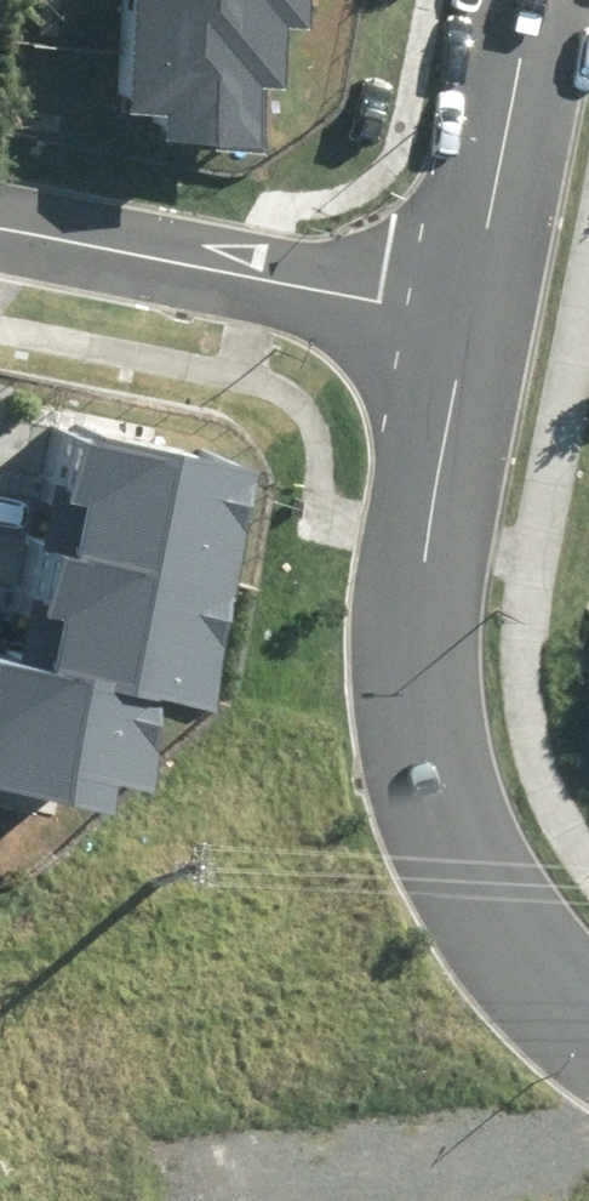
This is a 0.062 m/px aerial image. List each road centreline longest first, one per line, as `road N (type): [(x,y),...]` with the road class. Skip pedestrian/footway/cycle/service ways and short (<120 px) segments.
road 1 (residential): [(470,314),(428,537),(429,723),(451,851),(525,967),(588,1029)]
road 2 (residential): [(470,314),(0,228)]
road 3 (residential): [(533,0),(470,314)]
road 4 (track): [(393,1200),(588,1155)]

